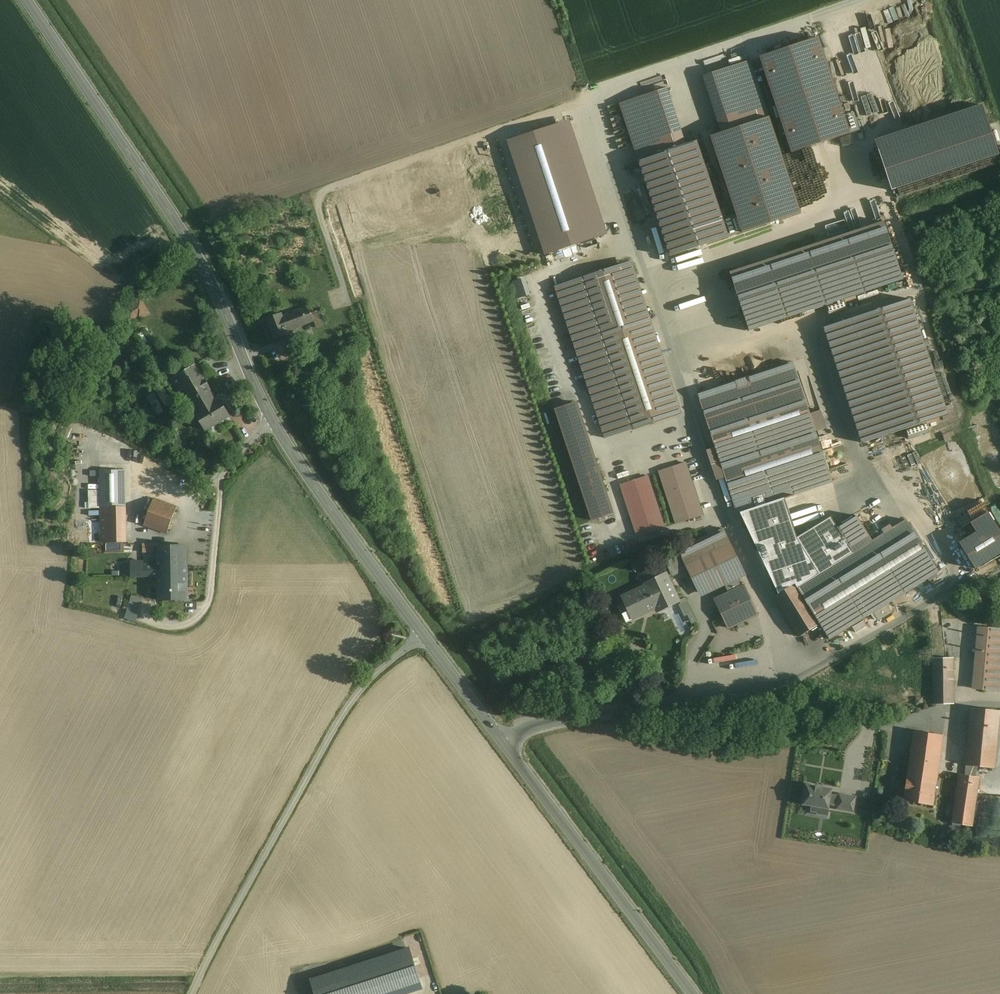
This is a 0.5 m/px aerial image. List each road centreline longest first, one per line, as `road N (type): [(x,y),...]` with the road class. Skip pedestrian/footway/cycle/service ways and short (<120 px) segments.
road 1 (secondary): [(26,0),(201,265),(287,446),(424,635)]
road 2 (secondary): [(424,635),(692,993)]
road 3 (unclassified): [(191,993),(347,708),(424,635)]
road 4 (track): [(216,480),(208,603),(184,626),(144,617),(147,603)]

